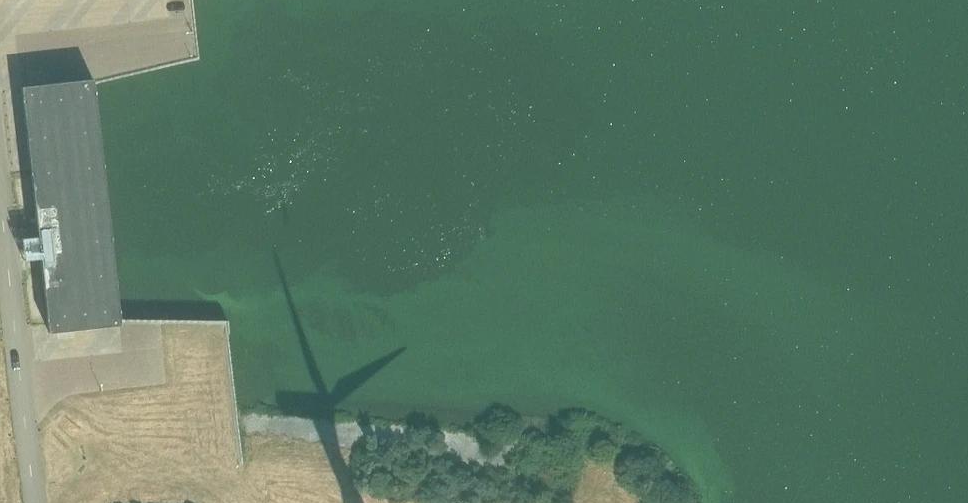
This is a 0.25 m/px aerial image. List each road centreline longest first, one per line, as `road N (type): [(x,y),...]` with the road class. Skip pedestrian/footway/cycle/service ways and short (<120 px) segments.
road 1 (unclassified): [(33,502),(0,194)]

